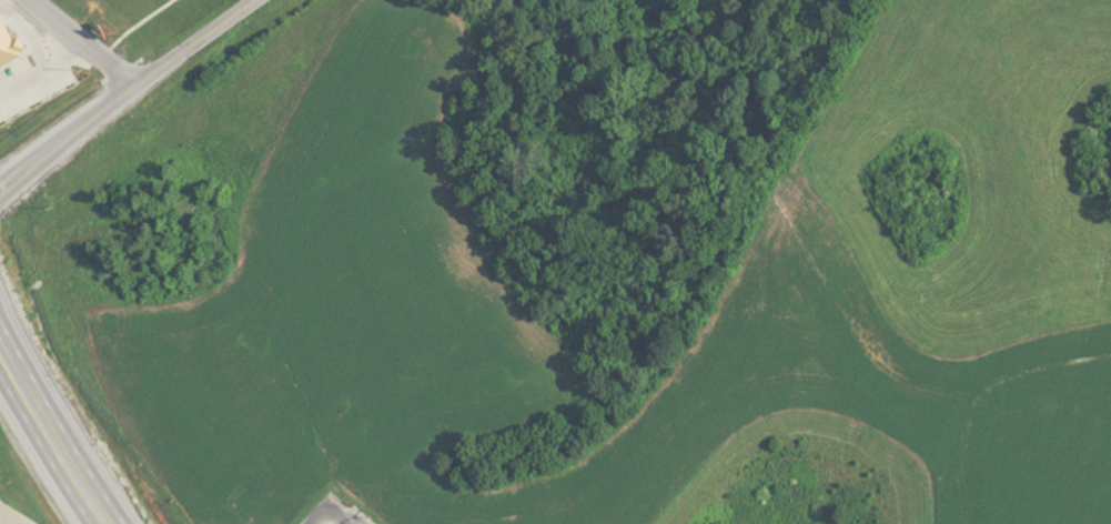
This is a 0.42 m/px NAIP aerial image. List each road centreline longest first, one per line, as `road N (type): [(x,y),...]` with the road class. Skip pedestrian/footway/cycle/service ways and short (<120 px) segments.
road 1 (primary): [(0,195),(256,0)]
road 2 (trunk): [(107,523),(0,351)]

